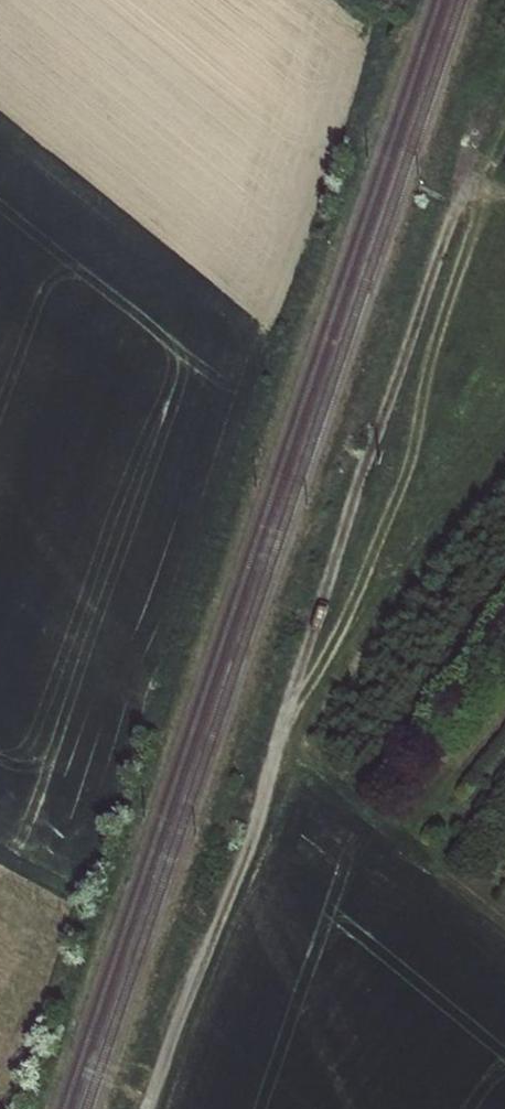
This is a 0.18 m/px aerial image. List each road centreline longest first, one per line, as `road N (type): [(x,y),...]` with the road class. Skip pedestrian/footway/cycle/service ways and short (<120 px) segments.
road 1 (track): [(146,1108),(244,855),(446,227),(457,206),(504,193)]

